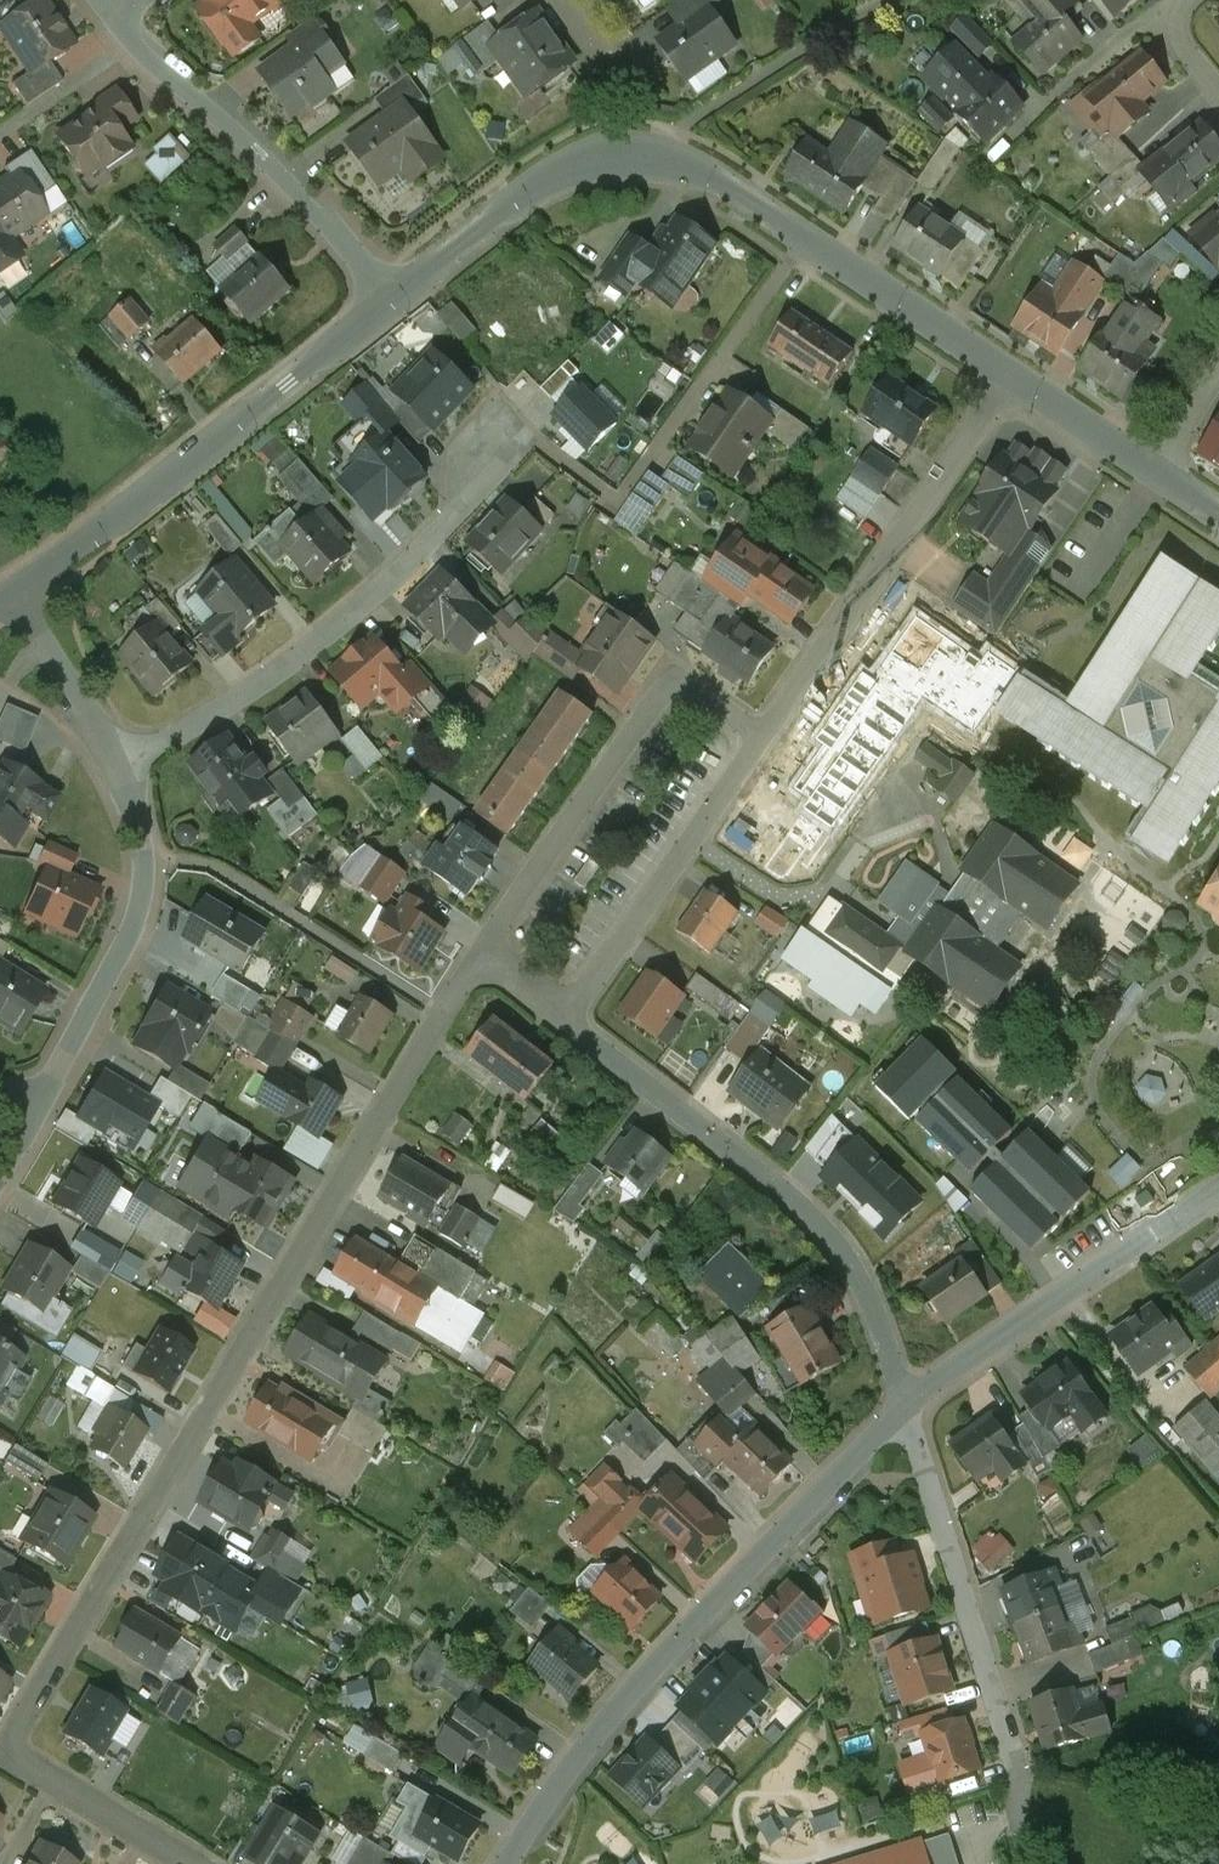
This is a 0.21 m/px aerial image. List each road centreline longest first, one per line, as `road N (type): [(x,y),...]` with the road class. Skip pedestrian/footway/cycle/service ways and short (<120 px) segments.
road 1 (residential): [(481,953),(14,1728),(19,1769),(189,1863)]
road 2 (tertiary): [(1010,377),(663,154),(614,152),(565,166),(397,294)]
road 3 (residential): [(903,1404),(626,1699),(552,1789),(508,1863)]
road 4 (residential): [(569,1019),(816,1221),(866,1294),(903,1404)]
road 5 (residential): [(116,768),(309,647),(392,577),(460,510),(497,437)]
road 6 (tertiary): [(397,294),(15,593)]
road 7 (residential): [(765,736),(674,674),(481,953)]
road 8 (residential): [(1010,377),(765,736)]
road 9 (residential): [(397,294),(116,18)]
road 10 (residential): [(903,1404),(1019,1771)]
road 11 (residential): [(1218,1190),(903,1404)]
road 12 (residential): [(116,768),(144,857),(143,883),(136,916),(43,1093)]
road 13 (residential): [(765,736),(569,1019)]
road 14 (residential): [(15,593),(116,768)]
road 15 (tertiary): [(1162,476),(1010,377)]
road 16 (residential): [(1164,18),(1018,121)]

